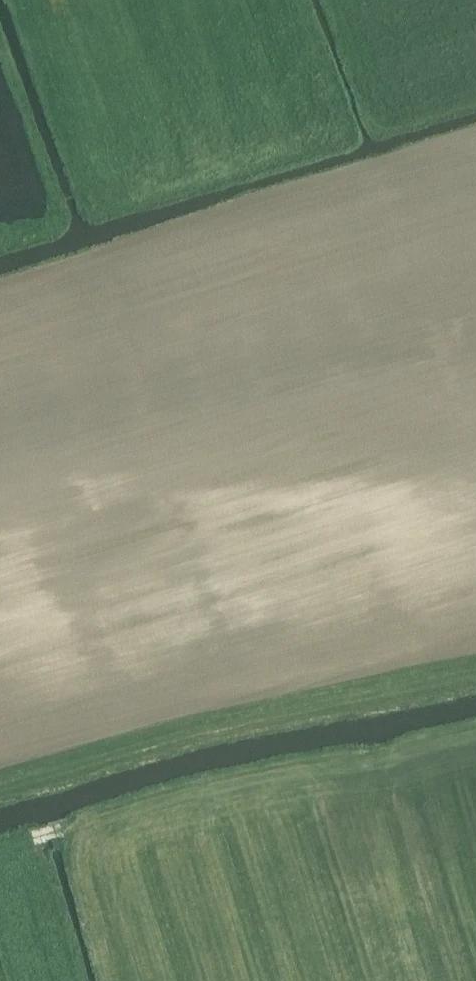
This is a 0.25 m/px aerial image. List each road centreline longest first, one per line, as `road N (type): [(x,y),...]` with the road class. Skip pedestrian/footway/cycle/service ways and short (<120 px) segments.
road 1 (track): [(475,178),(0,322)]
road 2 (track): [(0,748),(158,697),(475,633)]
road 3 (track): [(0,845),(195,796),(475,753)]

